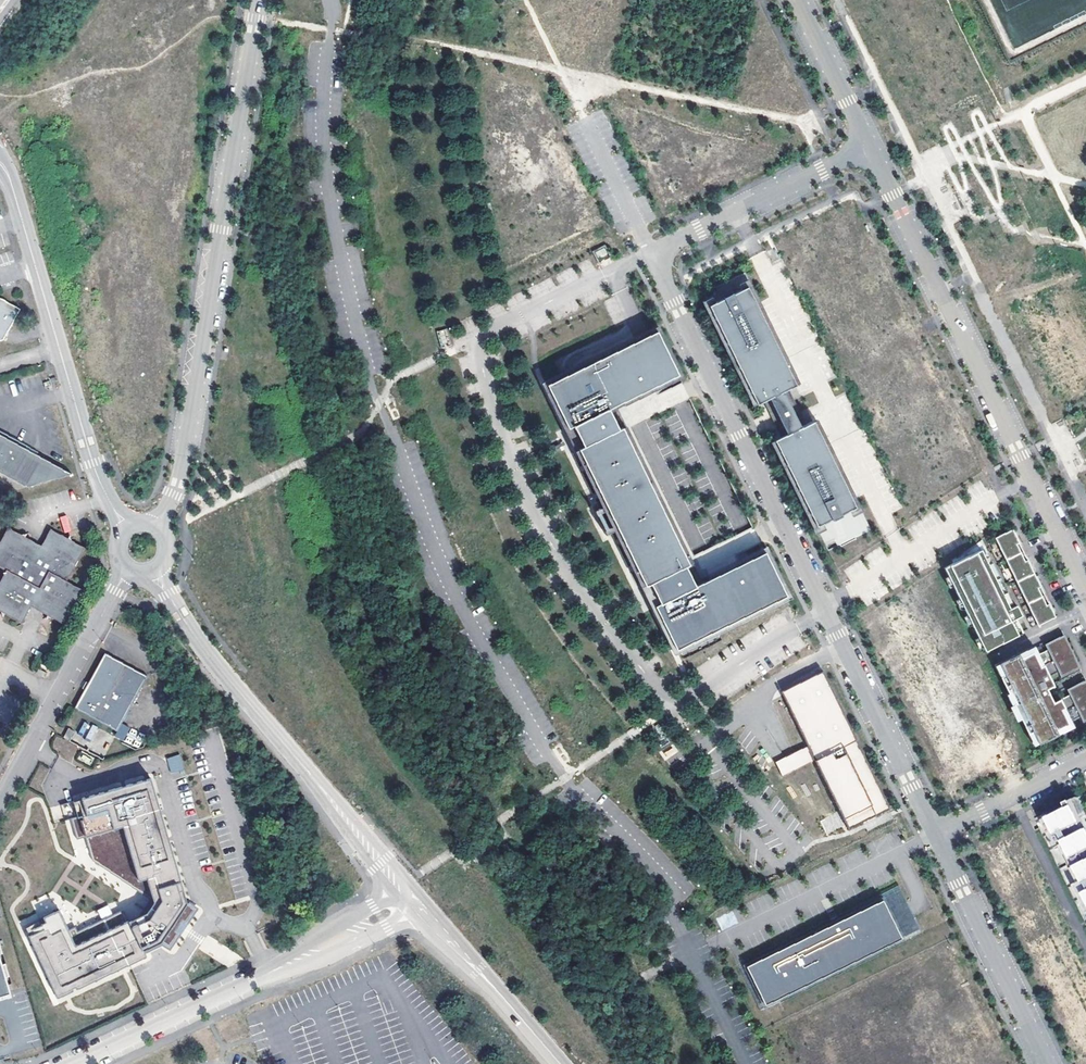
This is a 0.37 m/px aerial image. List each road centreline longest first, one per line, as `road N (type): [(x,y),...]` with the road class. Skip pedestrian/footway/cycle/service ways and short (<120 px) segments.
road 1 (unclassified): [(935,833),(660,267),(664,252),(699,230),(870,146)]
road 2 (residential): [(258,0),(178,482),(158,529)]
road 3 (residential): [(870,146),(1085,591)]
road 4 (residential): [(153,568),(208,655),(404,889)]
road 5 (residential): [(0,162),(93,462),(127,528)]
road 6 (unclassified): [(1047,1063),(935,833)]
road 7 (residential): [(75,1063),(263,976)]
road 8 (residential): [(422,910),(561,1063)]
road 9 (residential): [(263,976),(323,959),(422,910)]
road 10 (residential): [(935,833),(1085,761)]
road 11 (residential): [(404,889),(263,976)]
road 12 (residential): [(798,0),(870,146)]
road 13 (unclassified): [(127,565),(56,696)]

